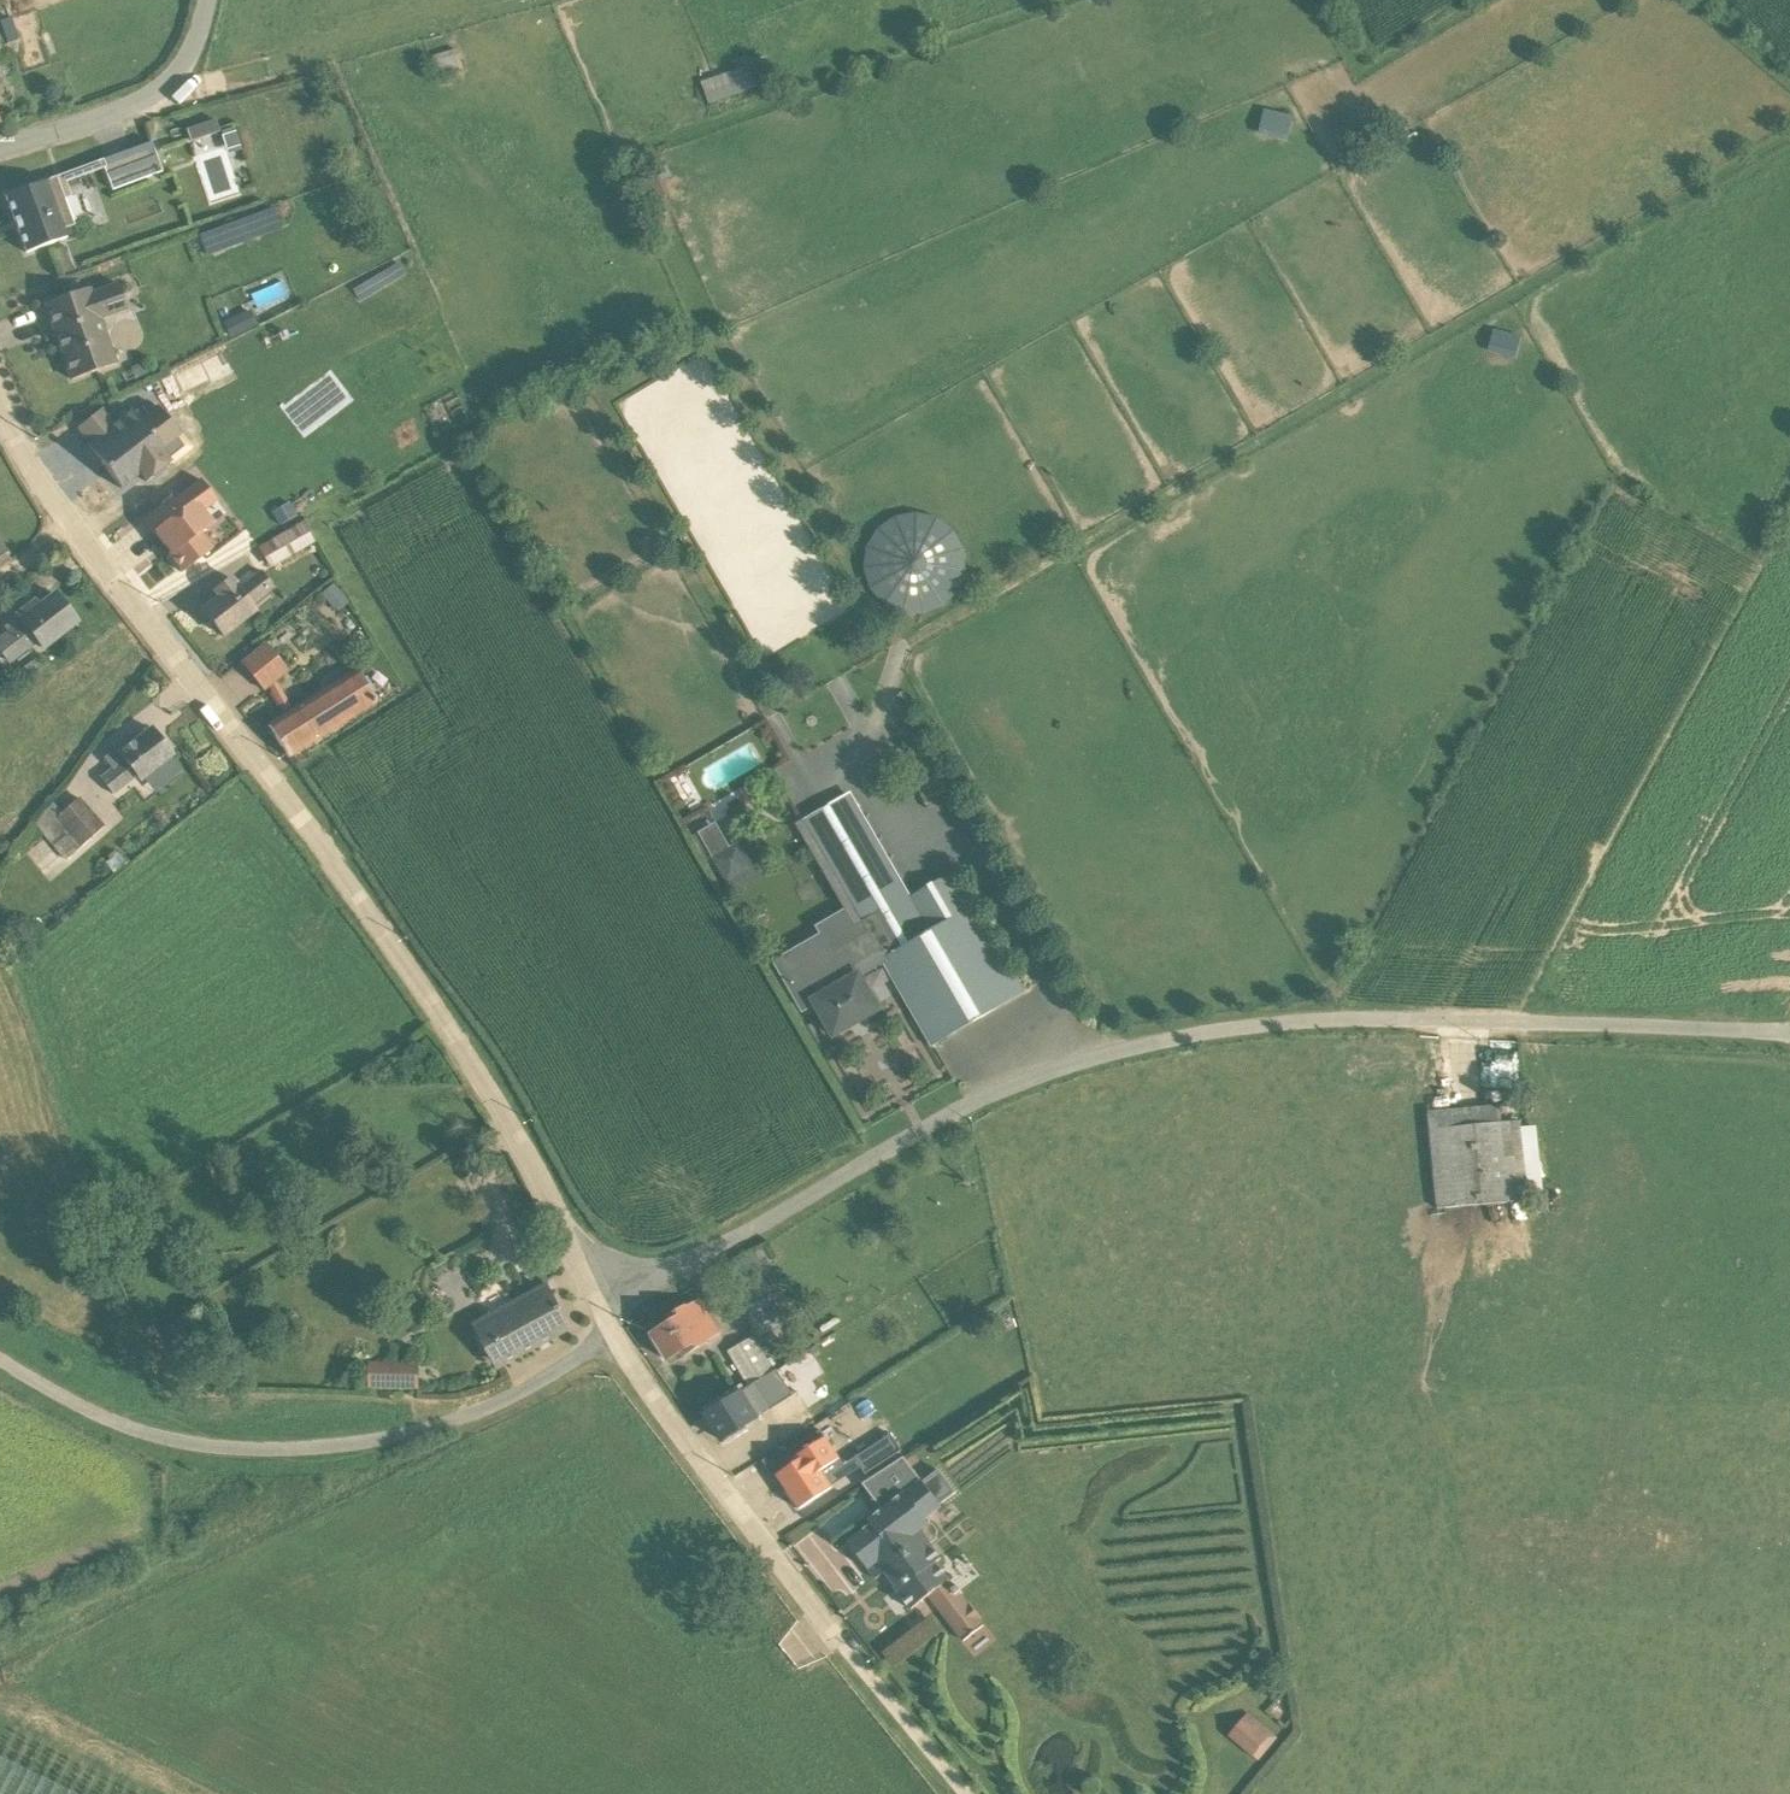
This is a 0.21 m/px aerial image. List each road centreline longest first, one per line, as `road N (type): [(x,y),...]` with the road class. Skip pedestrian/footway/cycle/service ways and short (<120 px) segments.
road 1 (unclassified): [(595,1296),(659,1283),(917,1138),(1028,1087),(1134,1054),(1381,1022),(1789,1037)]
road 2 (residential): [(595,1296),(512,1134),(341,875),(44,499),(0,416)]
road 3 (unclassified): [(0,1364),(104,1423),(165,1441),(289,1452),(430,1431),(516,1397),(617,1337)]
road 4 (residential): [(840,1645),(698,1464),(617,1337)]
road 5 (unclassified): [(0,151),(164,91),(190,53),(204,0)]
road 6 (track): [(0,1700),(186,1793)]
road 7 (unclassified): [(964,1793),(840,1645)]

